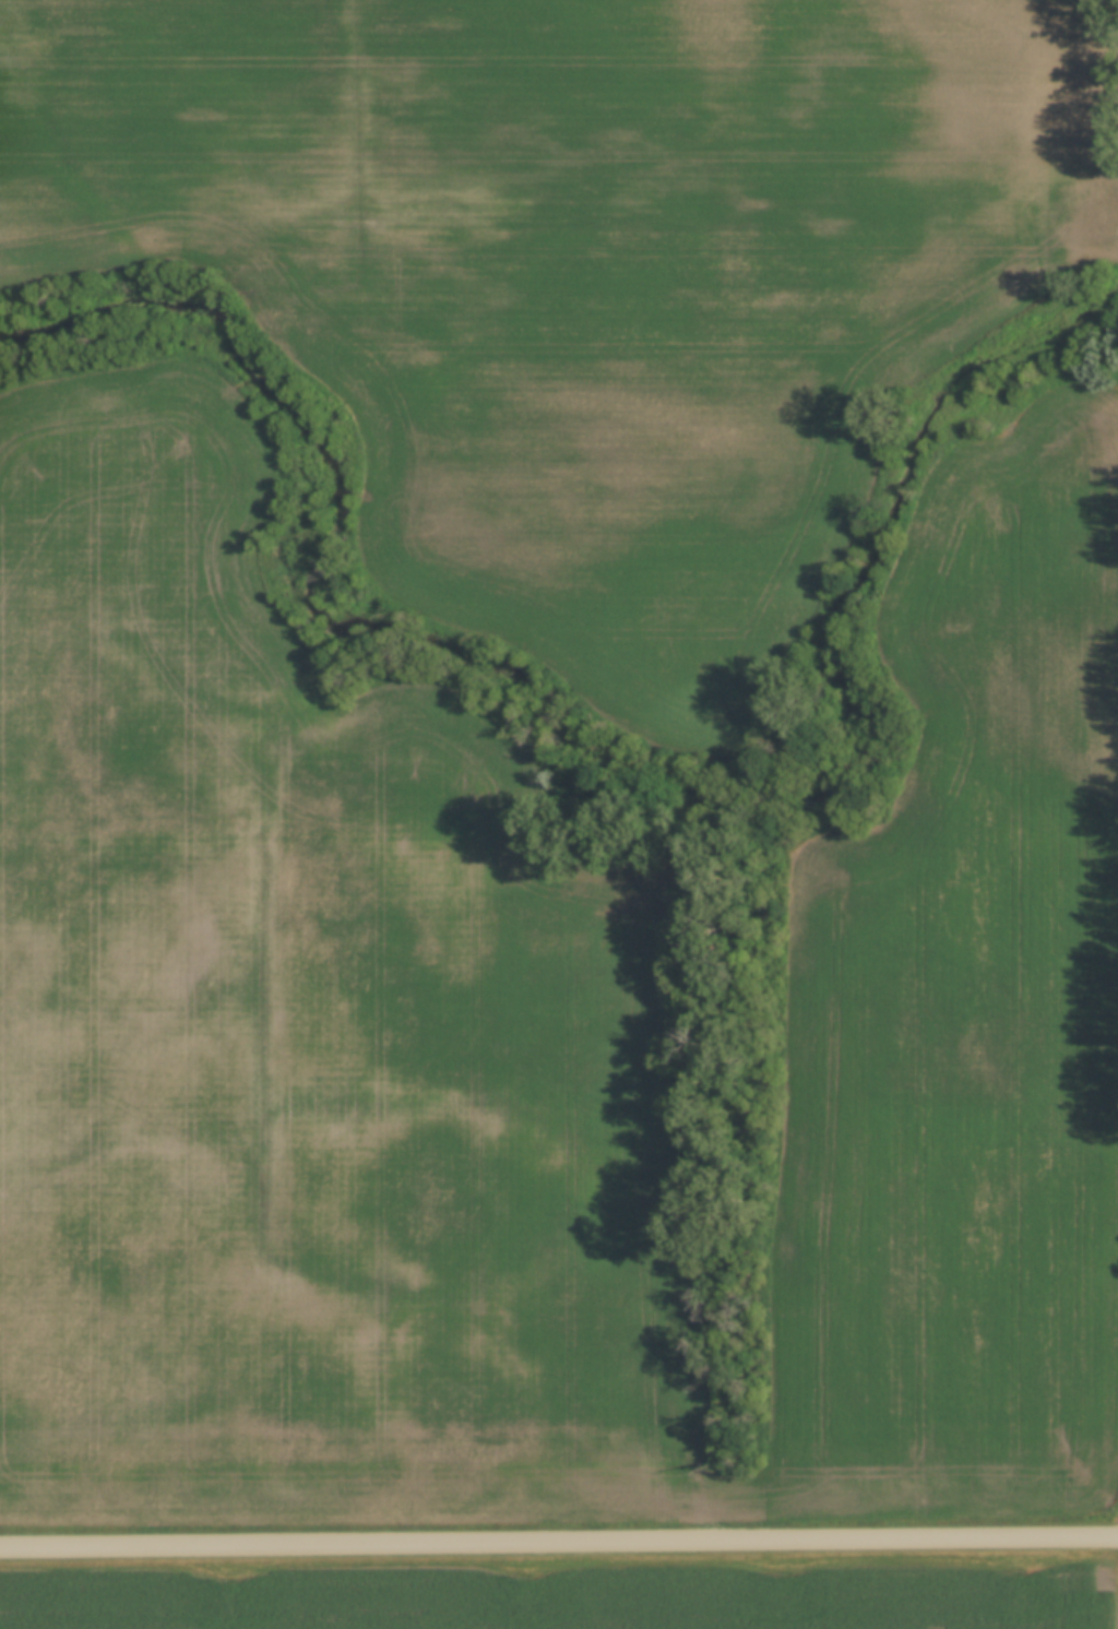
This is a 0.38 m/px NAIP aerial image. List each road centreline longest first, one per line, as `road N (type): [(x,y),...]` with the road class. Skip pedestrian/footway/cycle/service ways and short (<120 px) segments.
road 1 (tertiary): [(1117,1540),(0,1550)]

